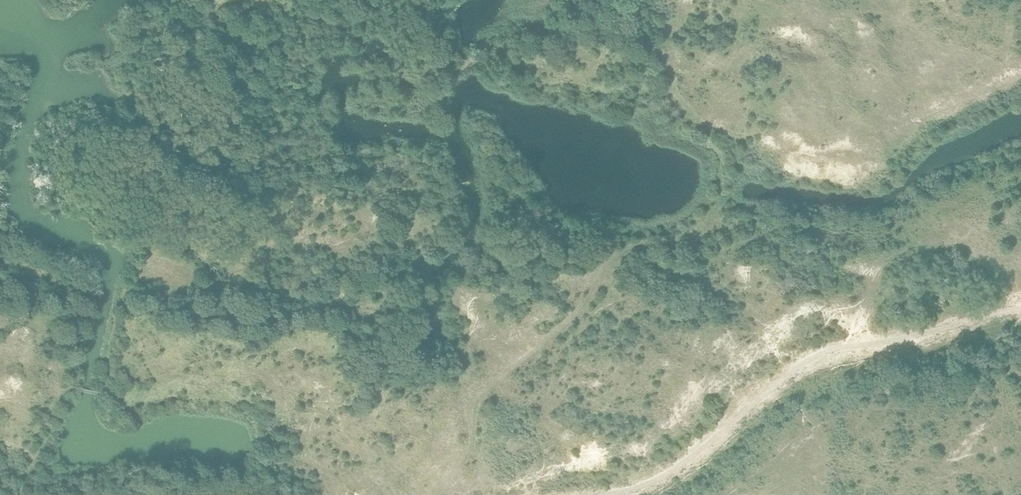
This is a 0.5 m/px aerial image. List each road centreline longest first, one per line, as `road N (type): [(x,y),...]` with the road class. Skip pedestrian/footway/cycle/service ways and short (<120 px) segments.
road 1 (track): [(434,494),(471,446),(472,404),(587,309),(612,263),(625,251),(688,241),(711,222),(723,196),(723,157),(672,95)]
road 2 (track): [(608,494),(676,470),(795,368),(834,349),(1020,309)]
road 3 (track): [(19,494),(57,394),(72,388),(100,394),(106,386),(135,259),(138,169),(162,114)]
road 4 (track): [(304,0),(300,42),(277,68),(211,111),(186,120),(177,108),(162,114)]

